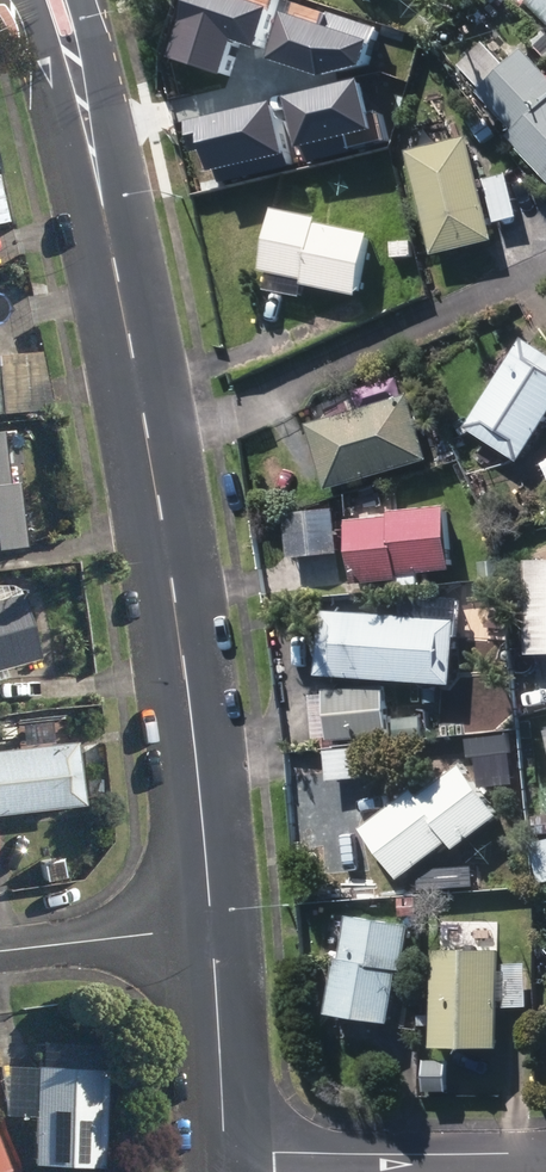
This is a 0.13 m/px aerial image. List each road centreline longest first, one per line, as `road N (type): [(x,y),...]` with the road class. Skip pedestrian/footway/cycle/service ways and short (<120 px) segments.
road 1 (residential): [(215,924),(91,144)]
road 2 (residential): [(545,1150),(223,1153)]
road 3 (residential): [(223,1153),(215,924)]
road 4 (residential): [(0,949),(215,924)]
road 5 (residential): [(91,144),(35,53),(18,0)]
road 6 (residential): [(83,0),(93,50),(91,144)]

